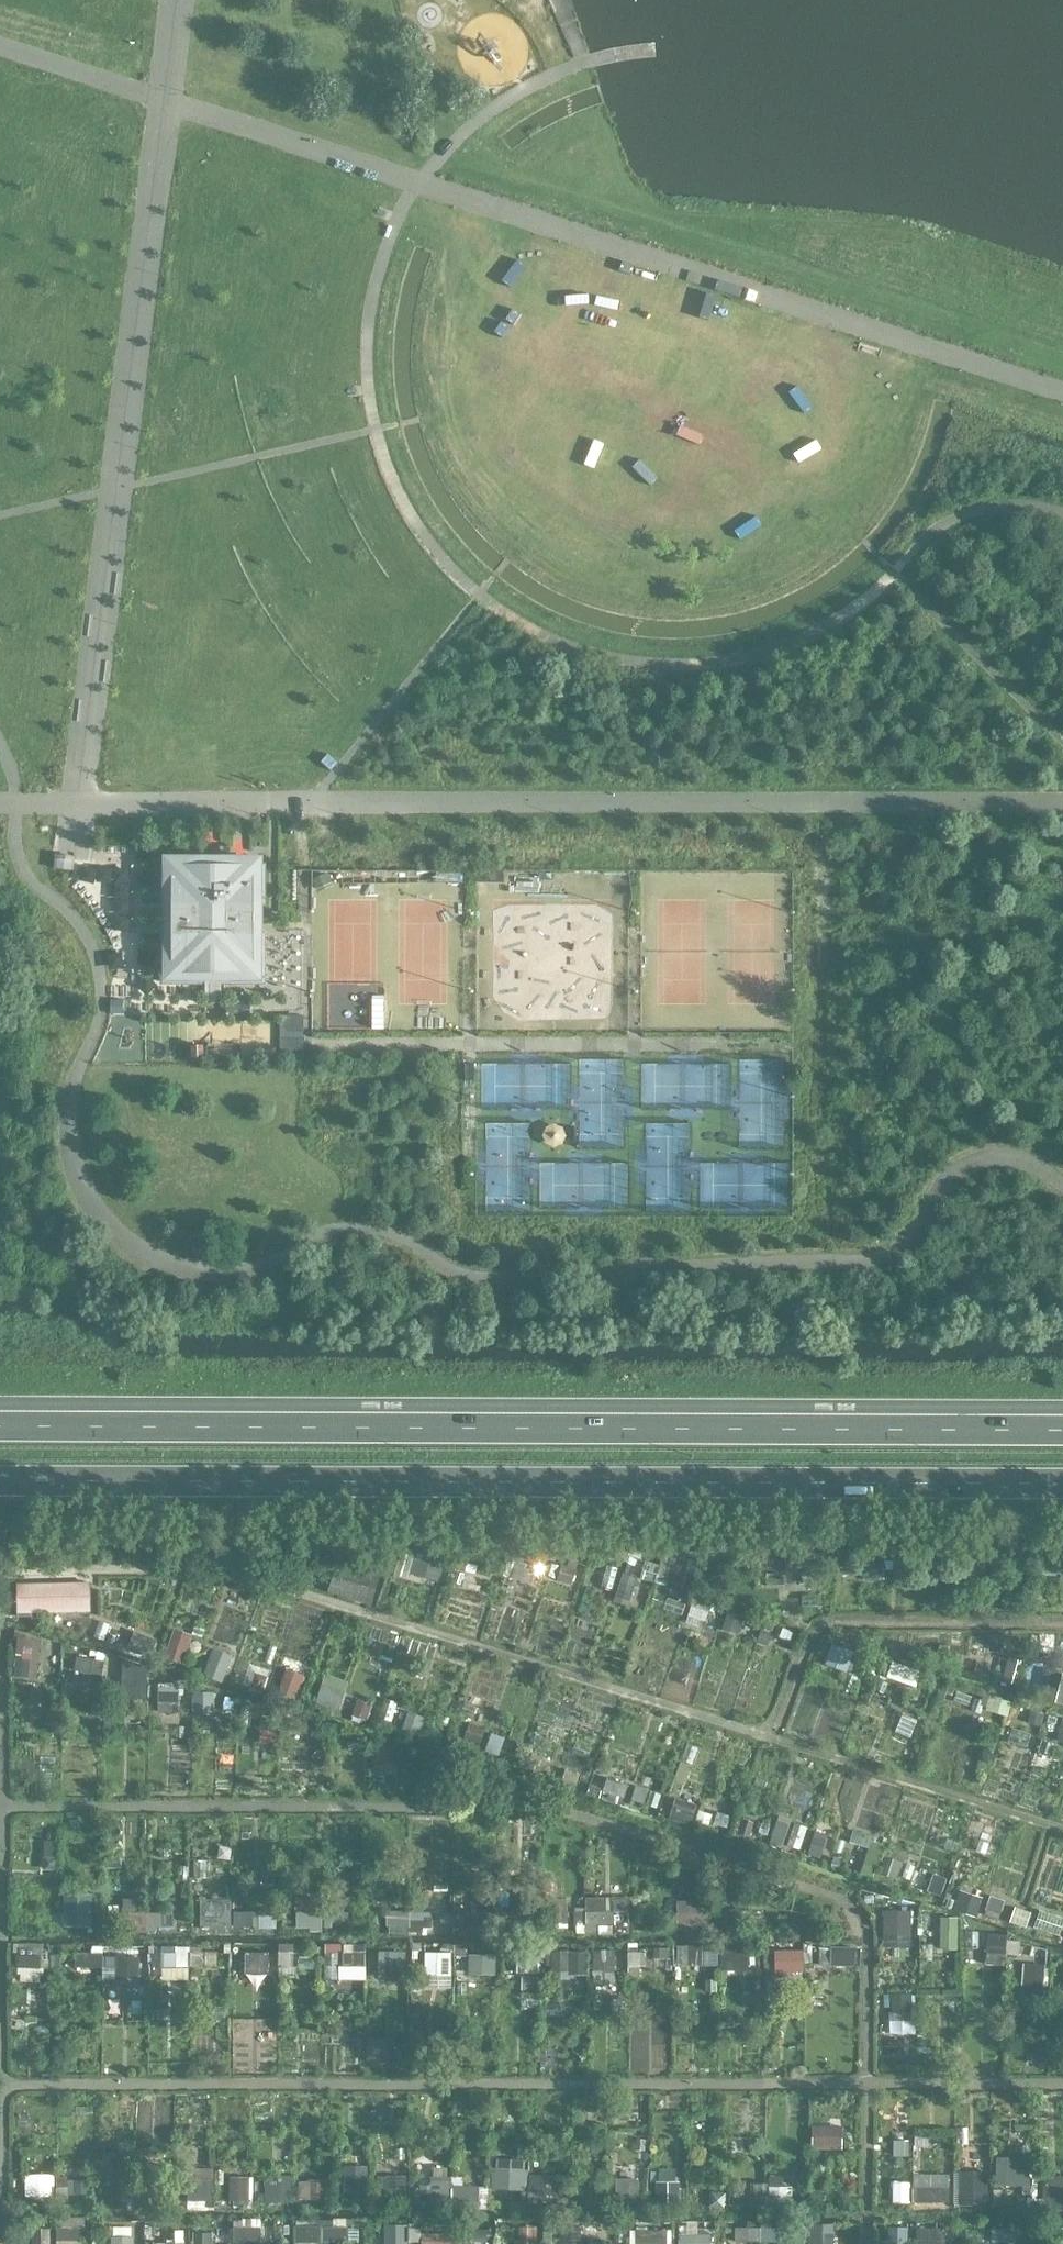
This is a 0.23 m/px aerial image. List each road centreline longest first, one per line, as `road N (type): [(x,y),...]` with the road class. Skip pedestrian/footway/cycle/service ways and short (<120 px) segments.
road 1 (trunk): [(0,1479),(1062,1488)]
road 2 (trunk): [(1062,1431),(0,1426)]

